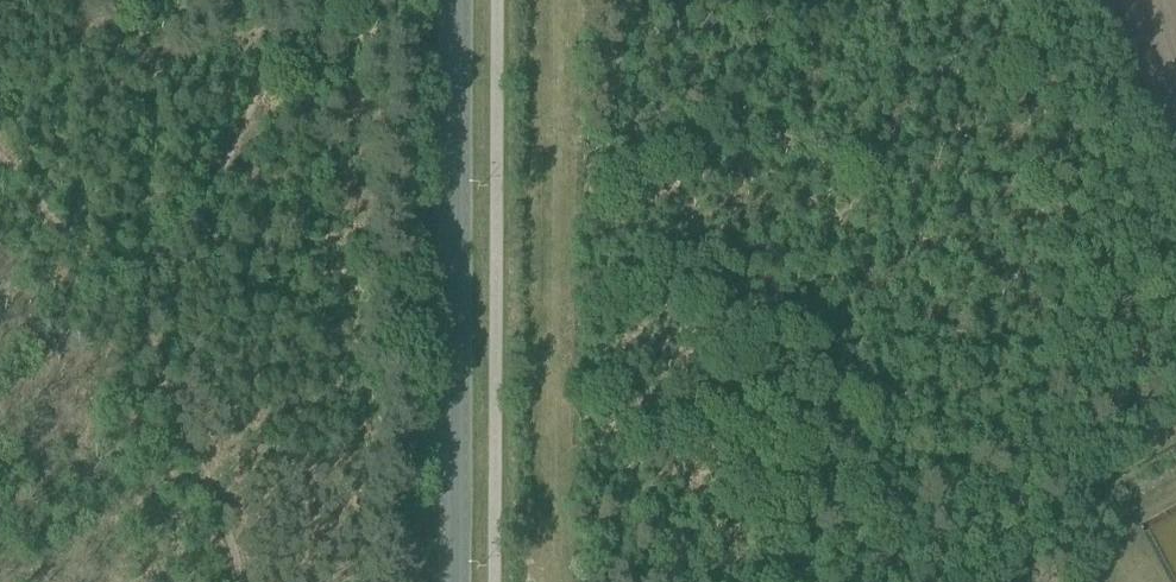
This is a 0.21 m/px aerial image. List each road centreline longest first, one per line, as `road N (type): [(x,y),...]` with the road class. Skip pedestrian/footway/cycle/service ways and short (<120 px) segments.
road 1 (tertiary): [(453,581),(456,0)]

